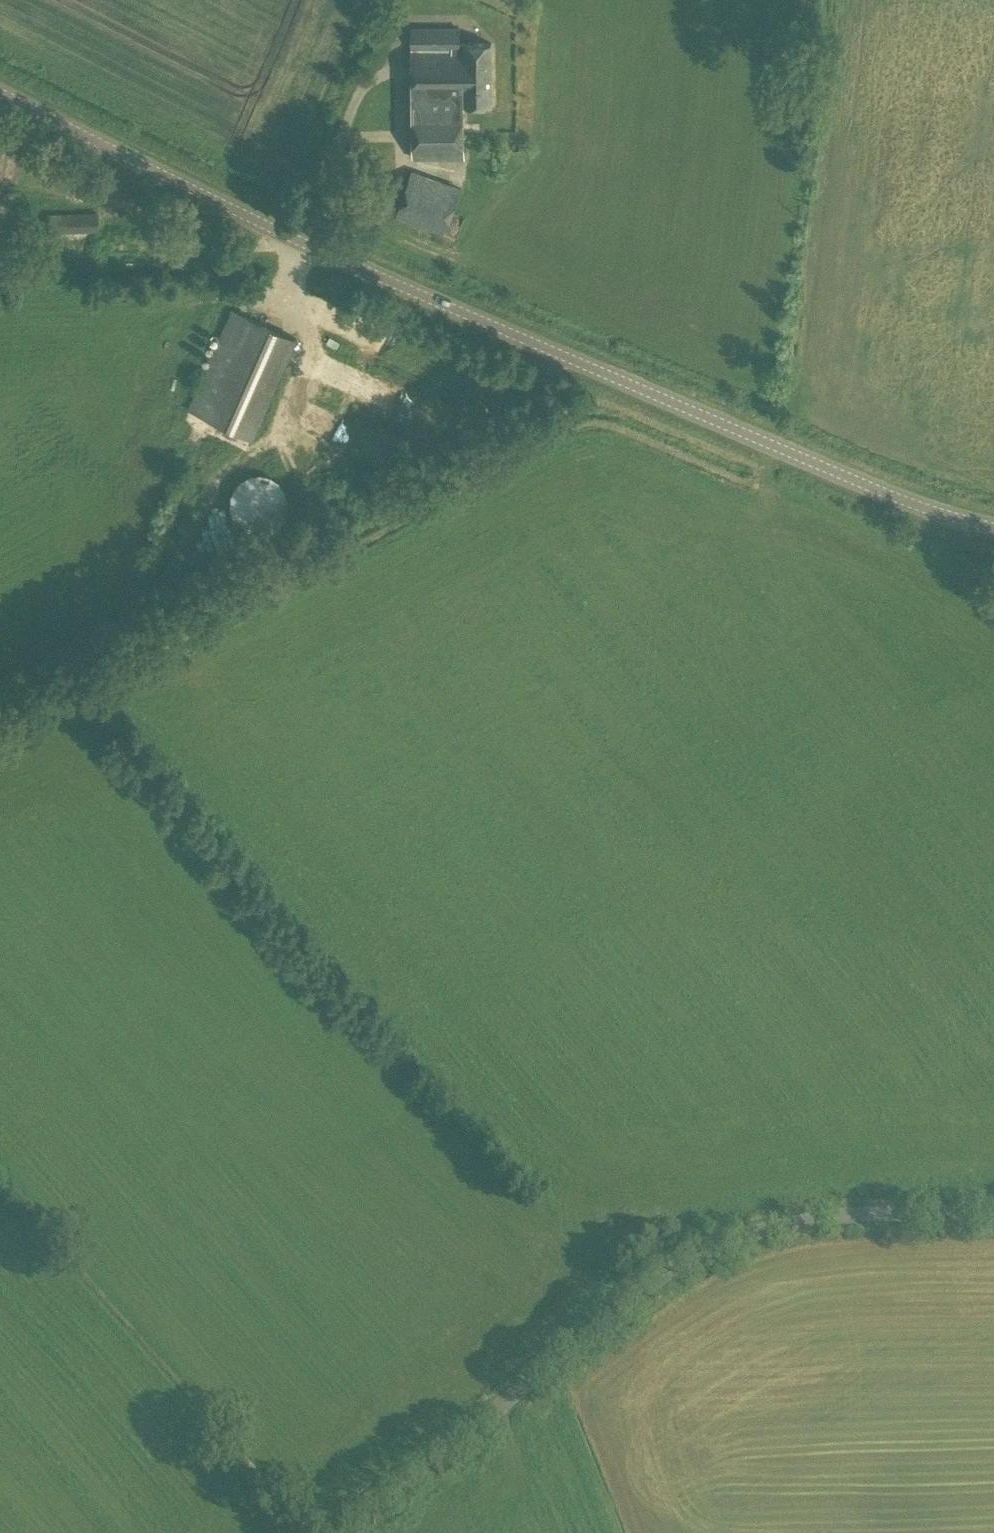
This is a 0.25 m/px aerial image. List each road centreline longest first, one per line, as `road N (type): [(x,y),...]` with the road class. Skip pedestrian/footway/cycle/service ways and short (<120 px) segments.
road 1 (tertiary): [(993,539),(121,164),(0,103)]
road 2 (unclassified): [(350,1532),(685,1268),(764,1235),(852,1213),(993,1211)]

